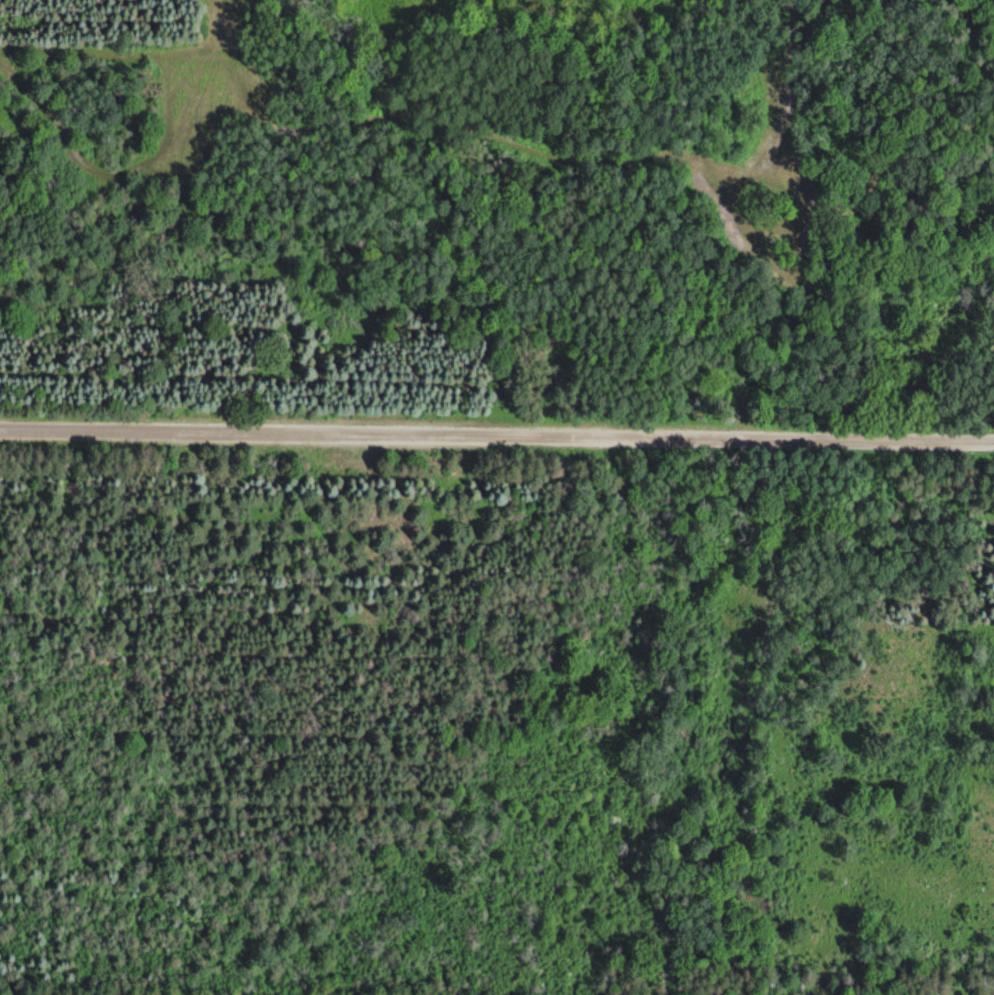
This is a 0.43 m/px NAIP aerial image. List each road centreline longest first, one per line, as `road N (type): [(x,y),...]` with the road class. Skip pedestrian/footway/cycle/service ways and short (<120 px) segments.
road 1 (residential): [(0,424),(993,439)]

